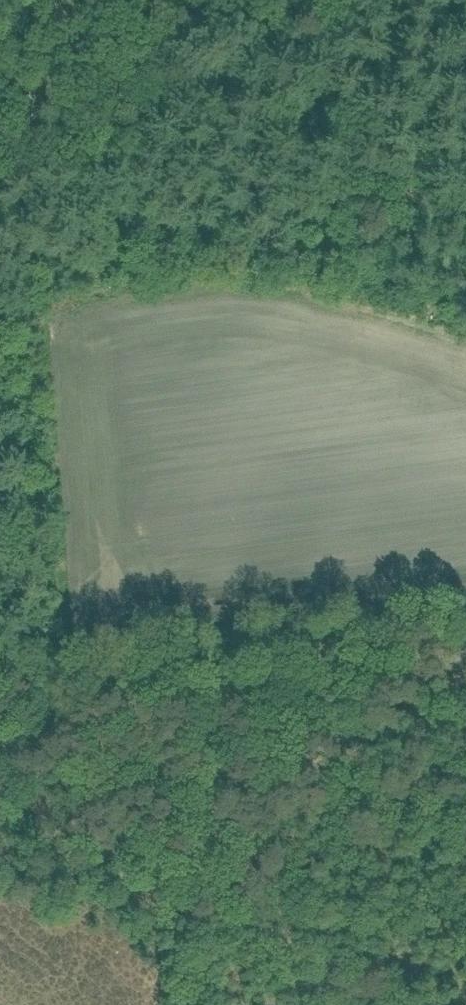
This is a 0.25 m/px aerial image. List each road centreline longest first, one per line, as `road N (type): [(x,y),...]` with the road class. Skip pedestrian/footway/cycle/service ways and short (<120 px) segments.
road 1 (track): [(0,741),(93,682),(113,644)]

